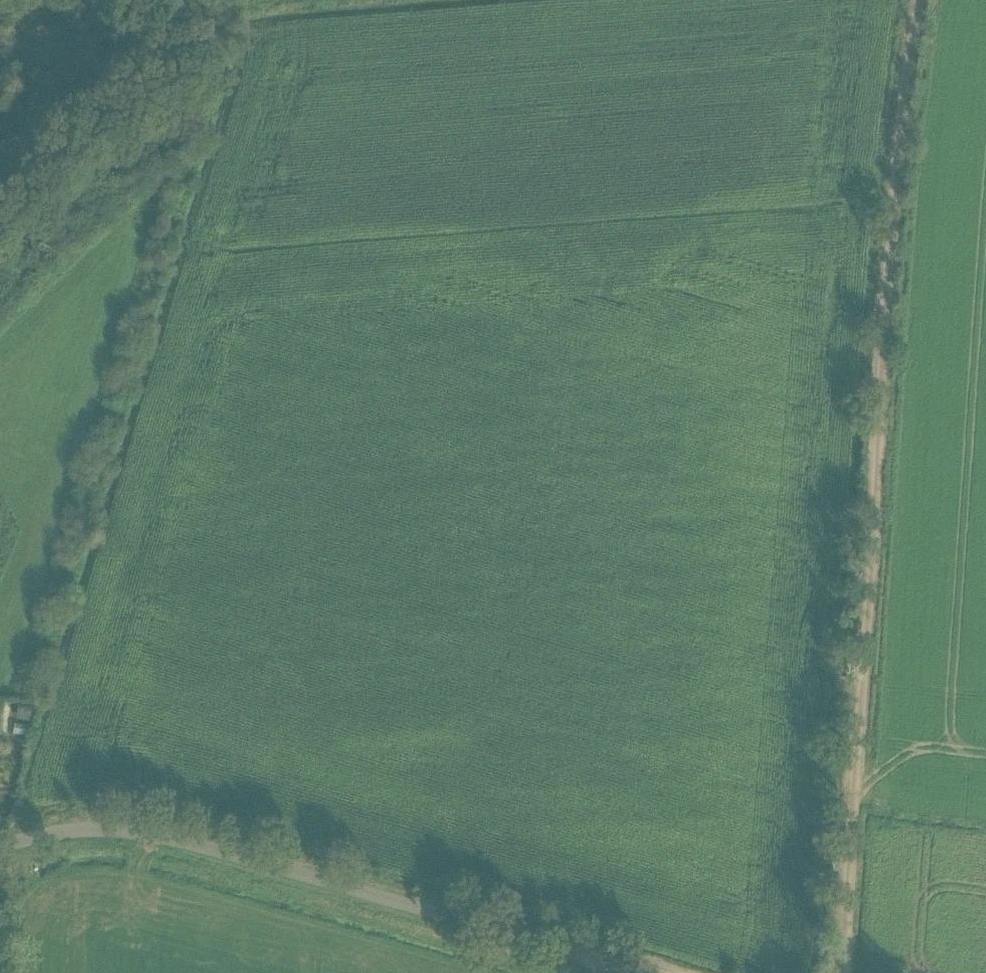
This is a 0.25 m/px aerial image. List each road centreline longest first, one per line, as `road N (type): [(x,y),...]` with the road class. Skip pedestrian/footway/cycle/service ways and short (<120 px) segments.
road 1 (track): [(921,0),(898,153),(841,972)]
road 2 (unclassified): [(619,972),(111,818),(49,818),(0,838)]

